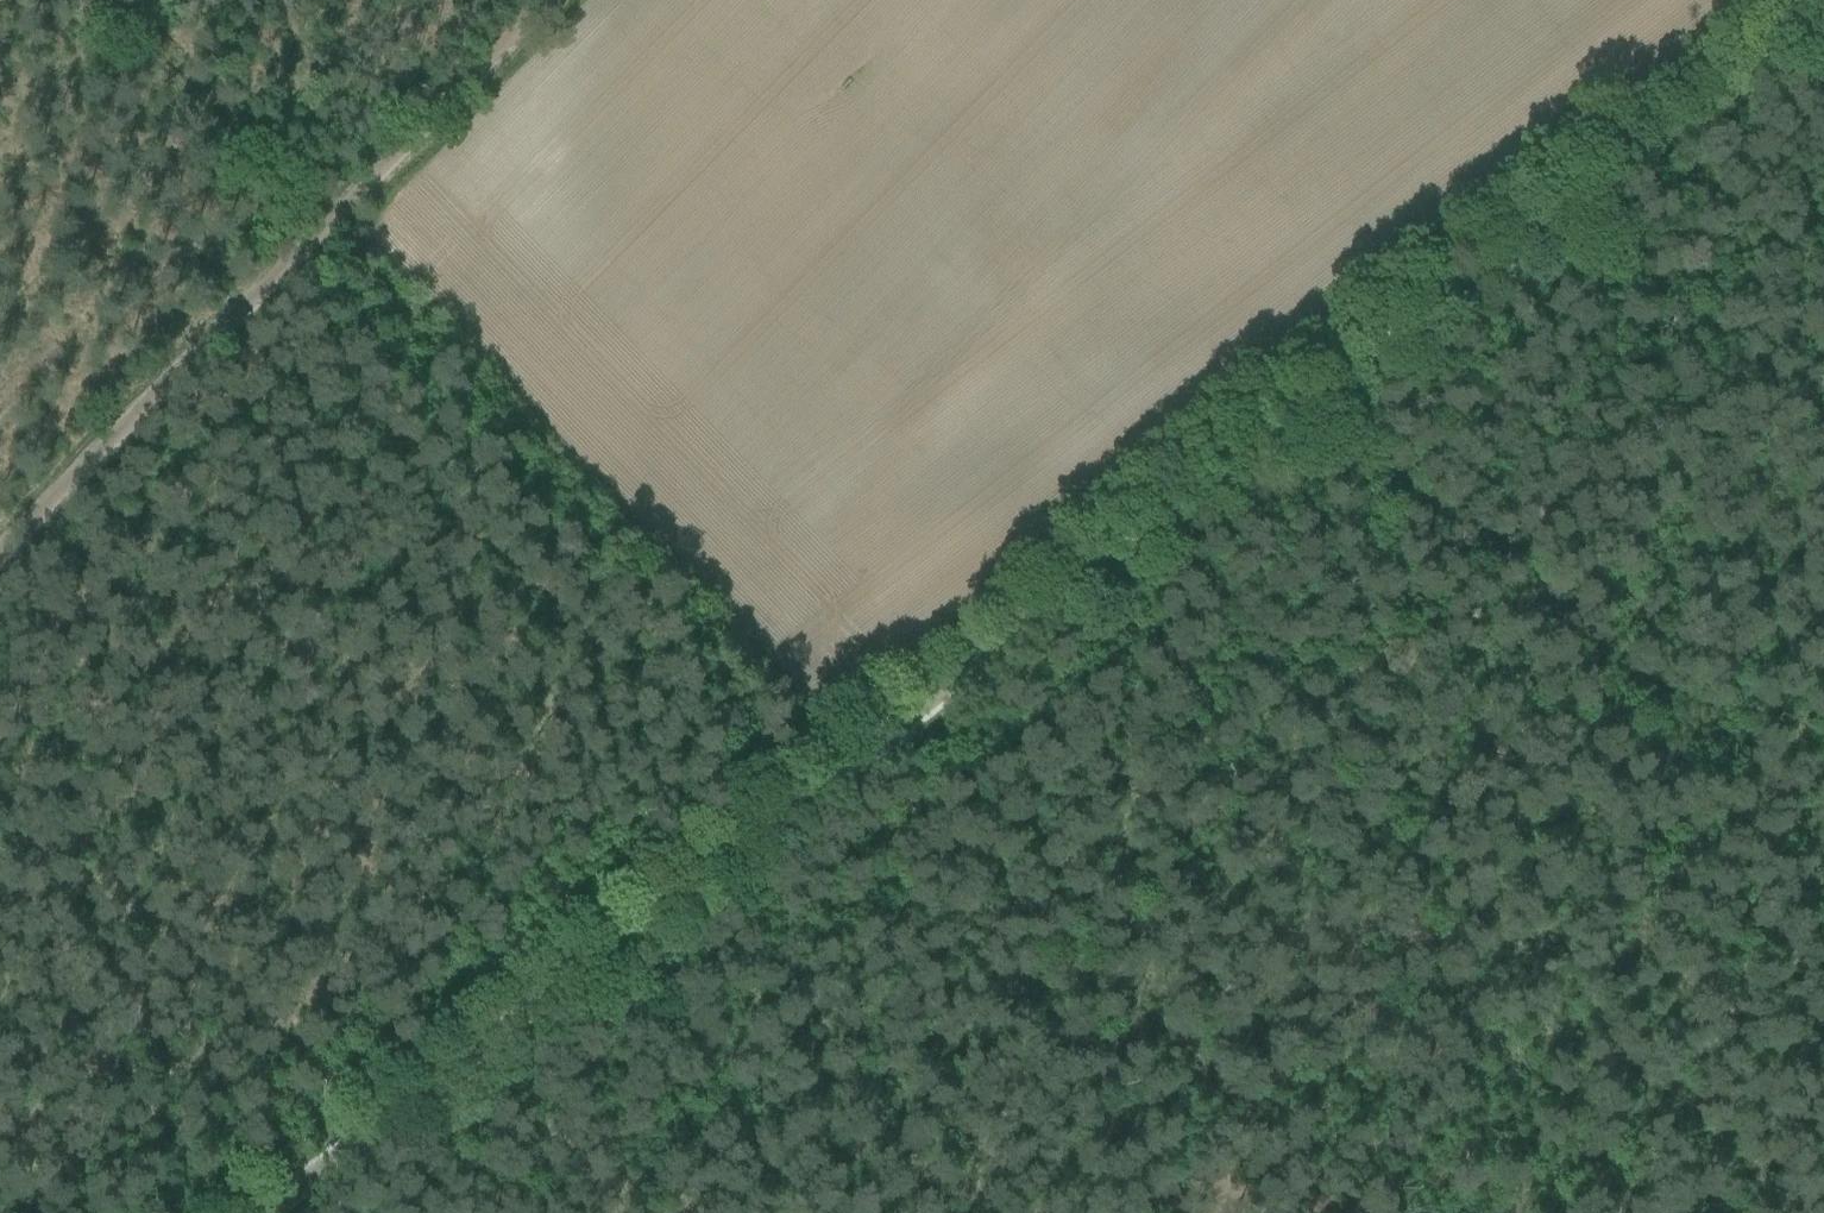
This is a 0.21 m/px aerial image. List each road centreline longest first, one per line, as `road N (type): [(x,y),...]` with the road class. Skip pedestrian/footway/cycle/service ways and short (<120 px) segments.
road 1 (unclassified): [(1823,9),(270,1212)]
road 2 (track): [(78,0),(316,218),(846,765)]
road 3 (track): [(0,542),(531,0)]

